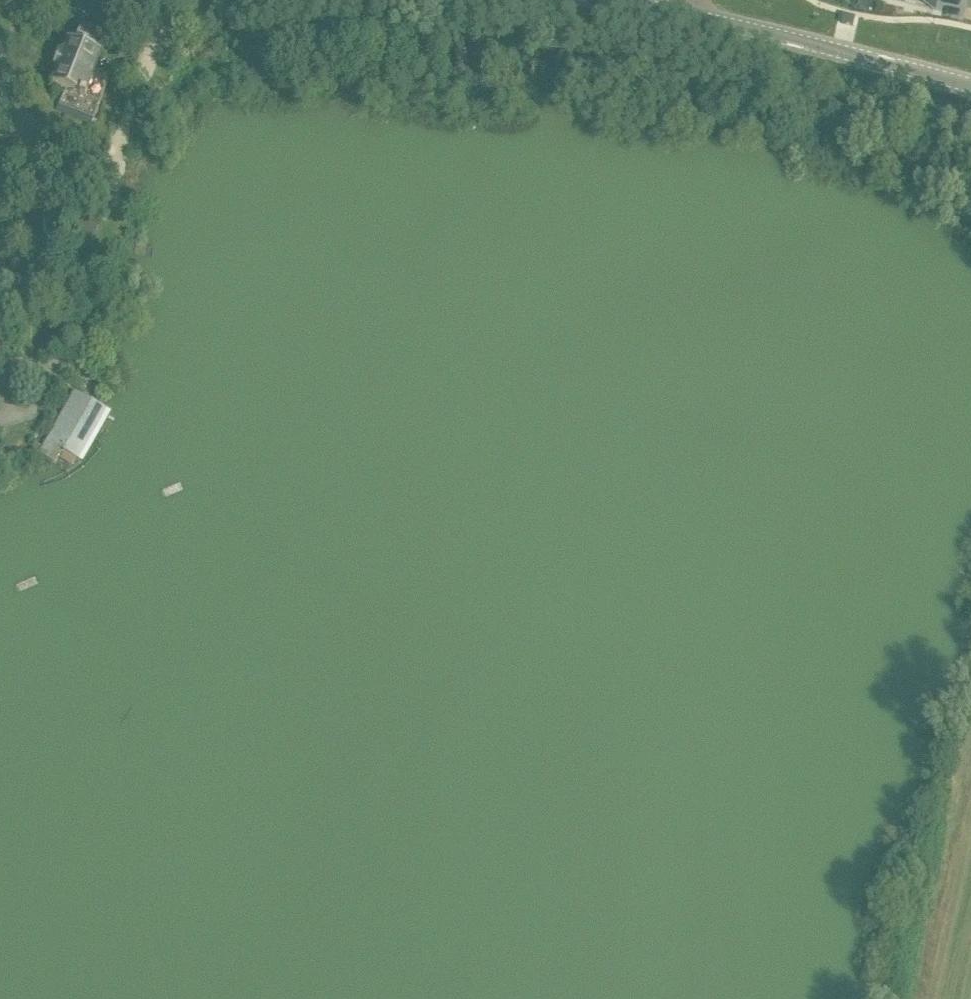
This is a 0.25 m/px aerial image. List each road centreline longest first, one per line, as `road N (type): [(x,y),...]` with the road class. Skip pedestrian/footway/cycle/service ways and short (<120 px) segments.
road 1 (tertiary): [(970,87),(693,14)]

